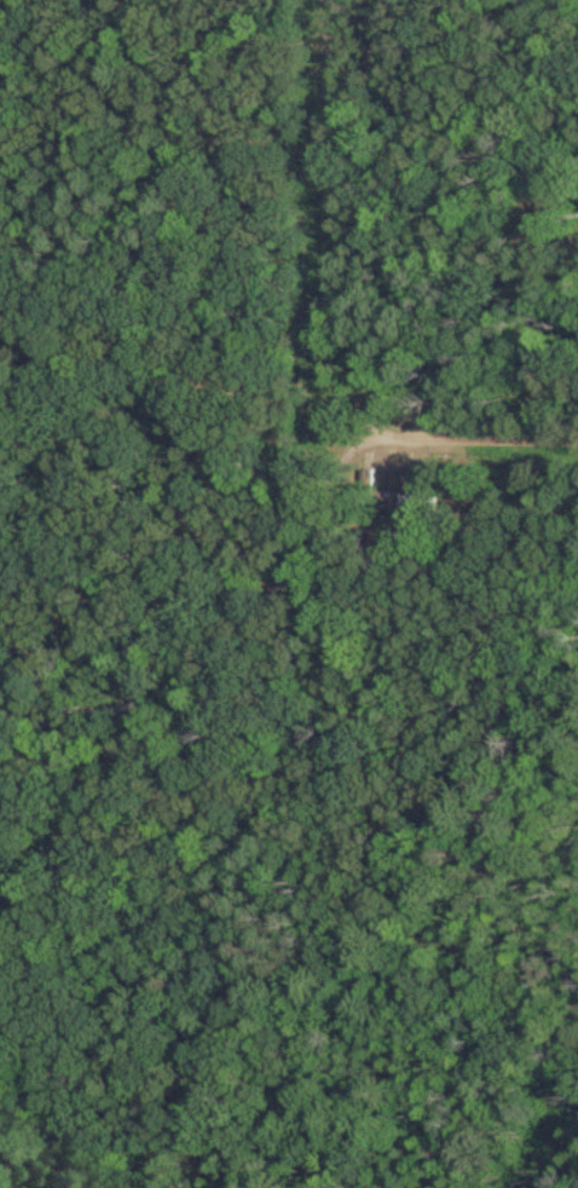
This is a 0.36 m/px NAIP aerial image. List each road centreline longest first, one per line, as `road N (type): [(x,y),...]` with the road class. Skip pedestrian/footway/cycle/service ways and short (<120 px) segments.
road 1 (residential): [(385,0),(346,180),(351,290),(382,373),(405,400),(438,420),(577,422)]
road 2 (track): [(0,709),(116,696),(189,664),(277,581),(312,532),(357,433),(438,420)]
road 3 (residential): [(346,180),(577,181)]

